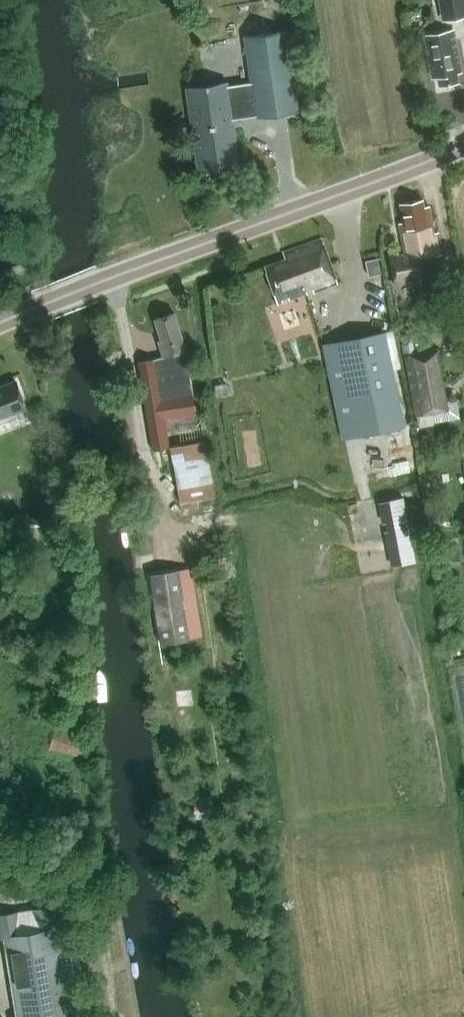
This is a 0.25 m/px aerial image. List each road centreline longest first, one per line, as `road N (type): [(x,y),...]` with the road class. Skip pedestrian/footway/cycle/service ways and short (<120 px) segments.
road 1 (tertiary): [(0,325),(463,147)]
road 2 (unclassified): [(0,834),(45,847),(80,873),(108,1016)]

